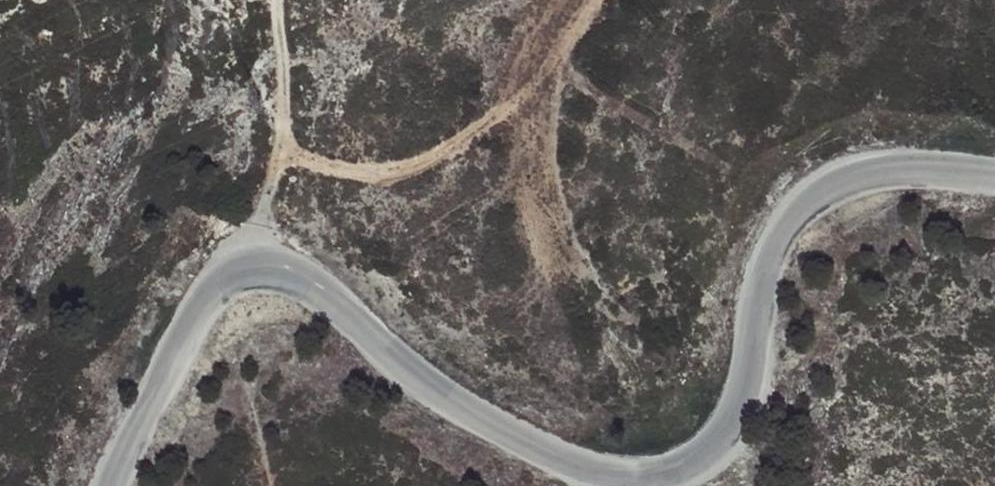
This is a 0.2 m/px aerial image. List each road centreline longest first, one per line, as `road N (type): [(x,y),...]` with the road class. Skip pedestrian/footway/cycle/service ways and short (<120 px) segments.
road 1 (unclassified): [(994,180),(902,170),(845,181),(791,218),(760,275),(750,379),(730,439),(665,474),(631,479),(566,464),(416,378),(319,291),(283,274),(252,274),(200,306),(110,485)]
road 2 (track): [(607,0),(554,46),(519,100),(439,152),(394,171),(279,156)]
road 3 (track): [(279,0),(287,134),(258,220),(252,274)]

